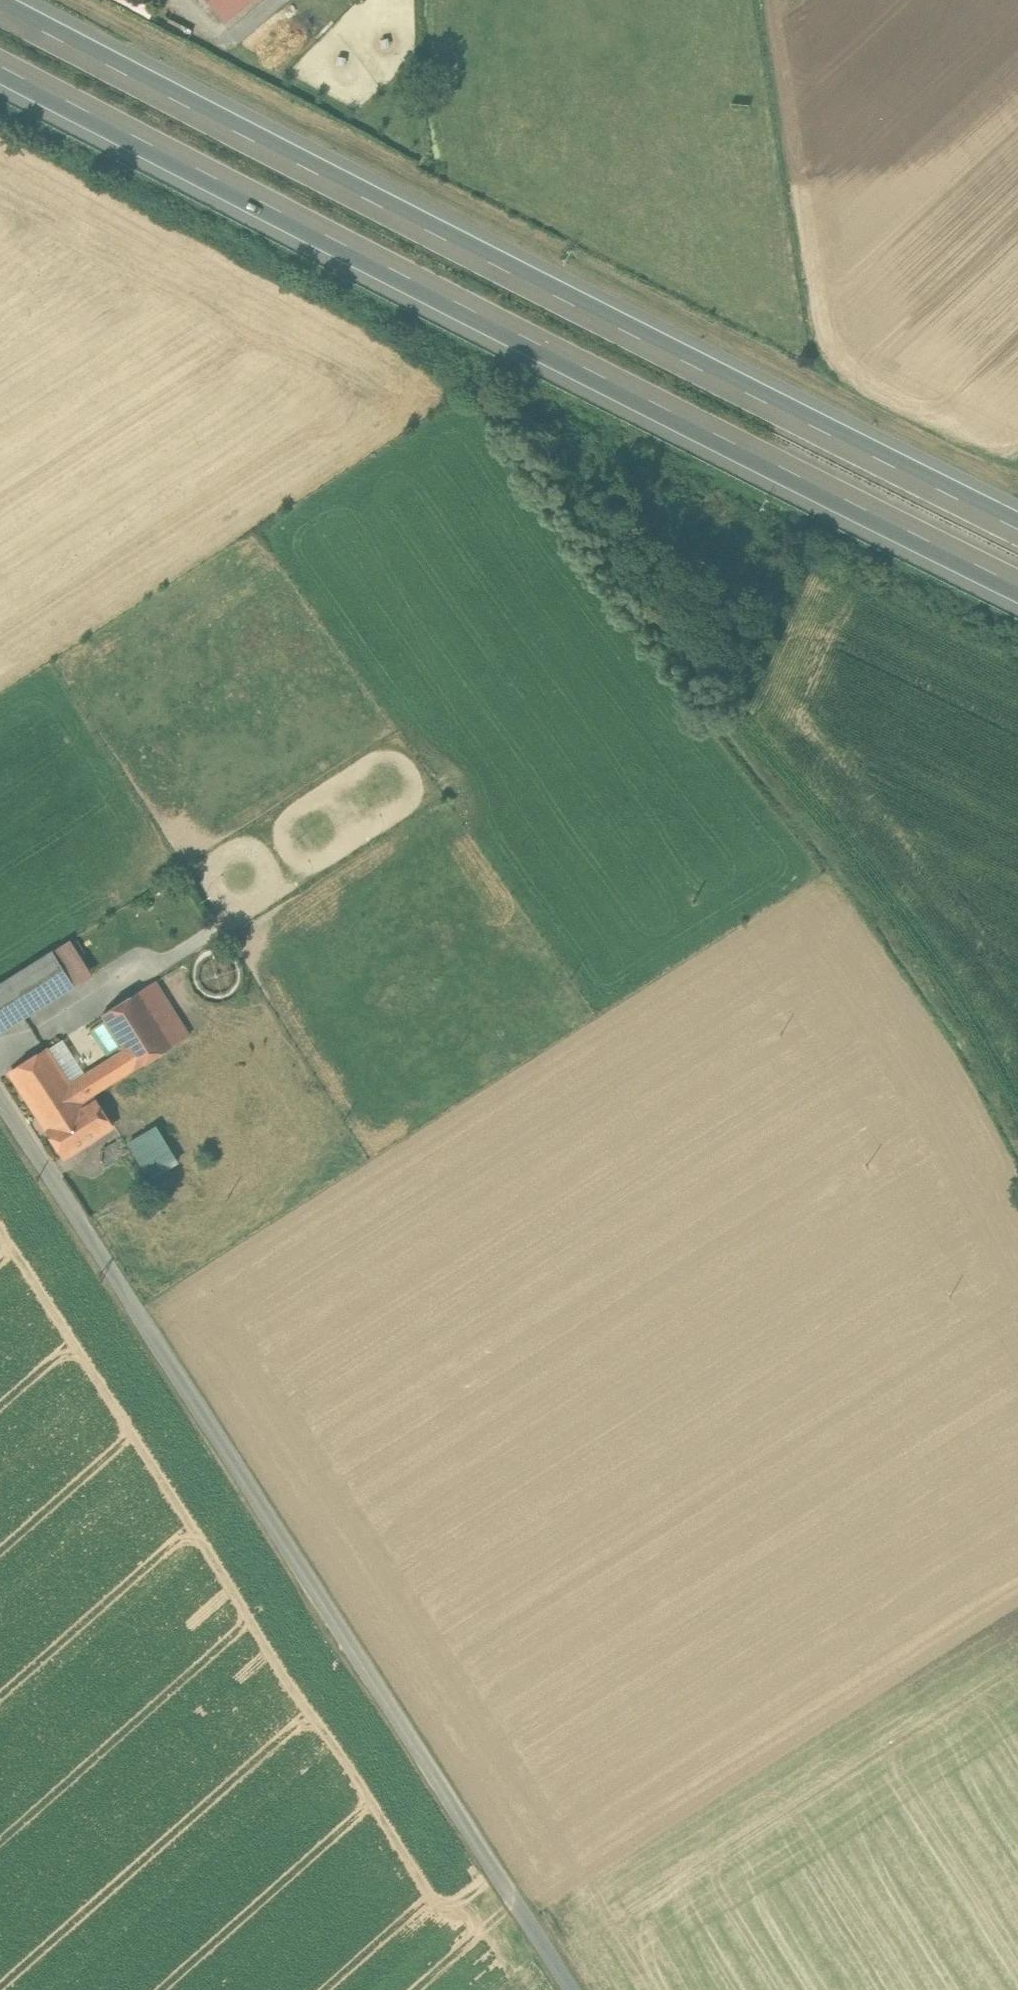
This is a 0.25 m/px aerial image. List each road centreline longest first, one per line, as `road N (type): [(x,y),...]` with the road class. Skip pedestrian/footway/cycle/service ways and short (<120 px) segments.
road 1 (motorway): [(0,61),(1017,580)]
road 2 (motorway): [(1017,516),(0,0)]
road 3 (unclassified): [(575,1989),(0,1096)]

